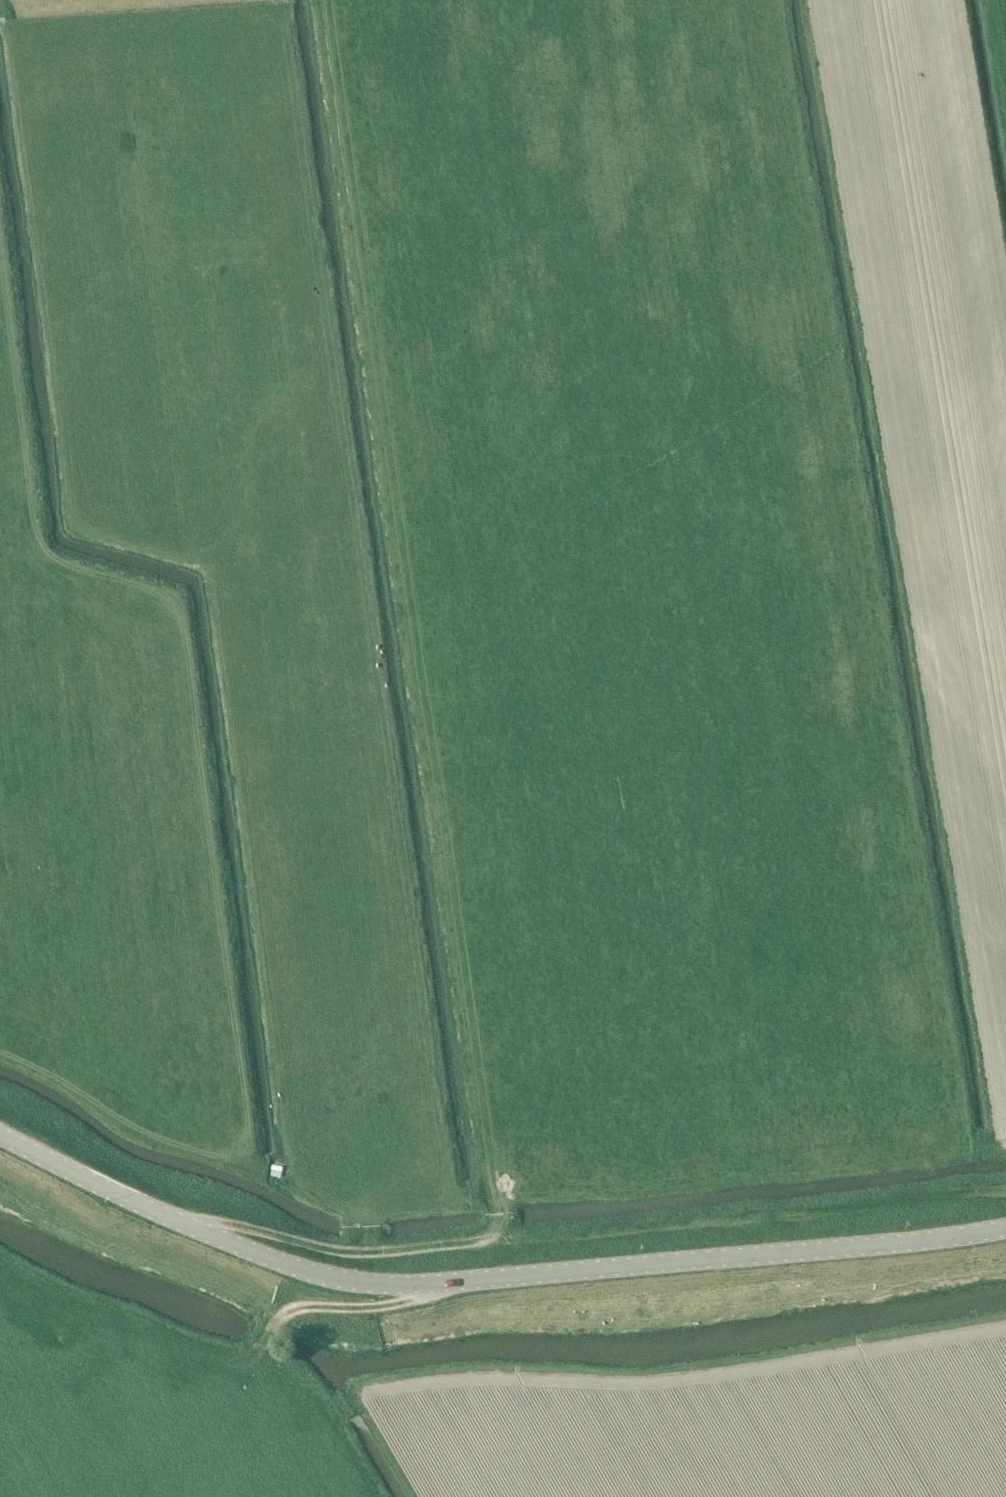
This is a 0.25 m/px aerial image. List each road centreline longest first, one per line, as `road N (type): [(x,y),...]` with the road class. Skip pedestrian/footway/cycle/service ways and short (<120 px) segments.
road 1 (tertiary): [(0,1134),(302,1271),(400,1288),(1005,1234)]
road 2 (track): [(434,1287),(388,1306),(296,1309),(266,1349)]

